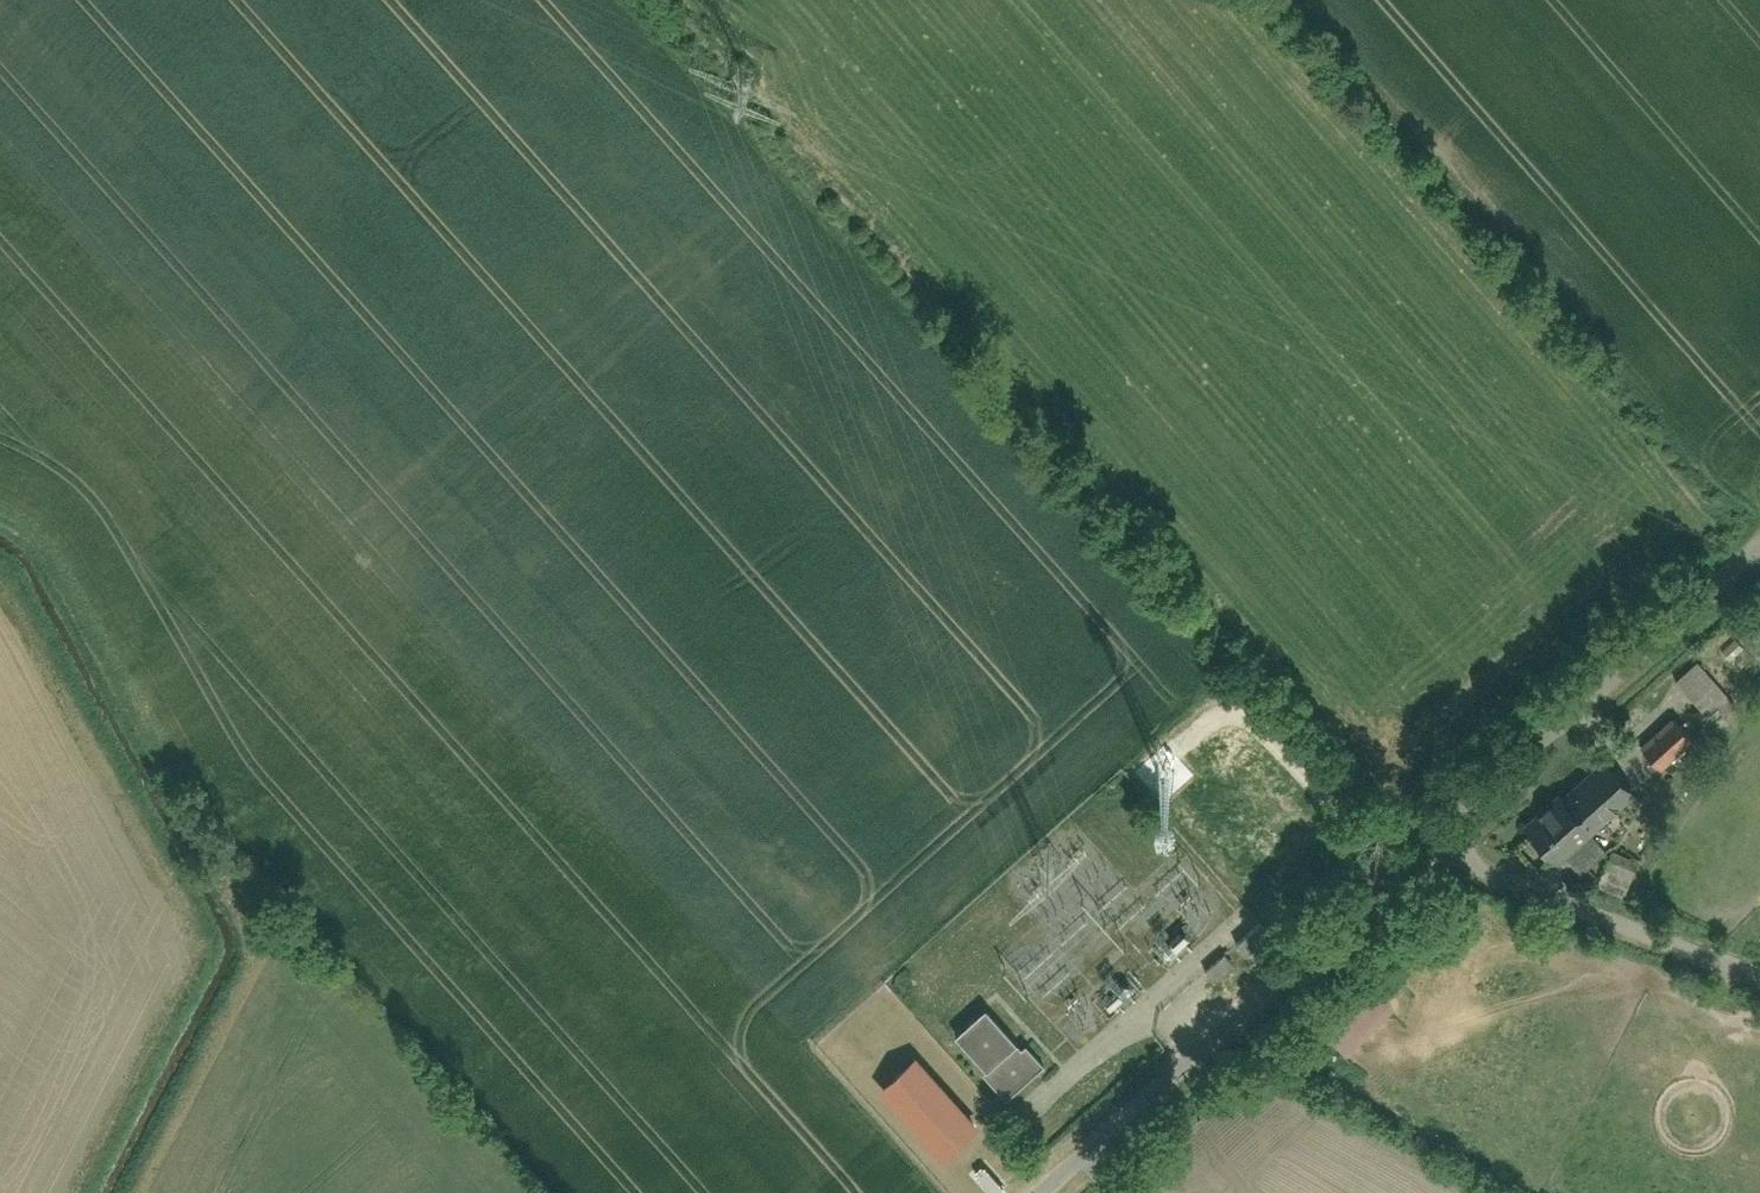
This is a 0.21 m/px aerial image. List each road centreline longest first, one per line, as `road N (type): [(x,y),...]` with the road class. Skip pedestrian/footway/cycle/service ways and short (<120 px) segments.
road 1 (residential): [(1042,1192),(1425,849)]
road 2 (residential): [(1425,849),(1759,547)]
road 3 (residential): [(1759,982),(1425,849)]

